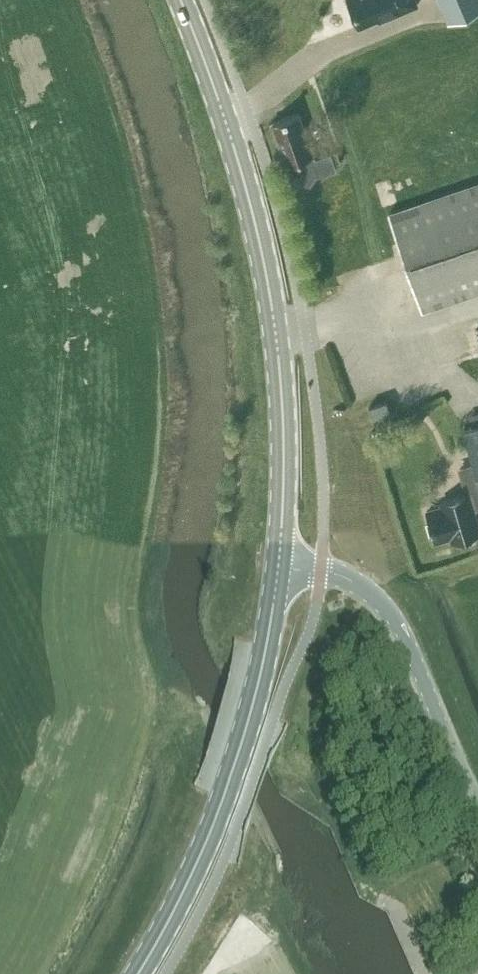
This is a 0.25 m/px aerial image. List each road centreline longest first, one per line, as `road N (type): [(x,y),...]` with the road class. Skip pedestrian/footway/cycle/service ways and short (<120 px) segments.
road 1 (primary): [(278,565),(283,408),(268,283),(238,159),(181,0)]
road 2 (primary): [(139,973),(228,788),(263,666),(278,565)]
road 3 (unclassified): [(278,565),(347,577),(389,609),(477,799)]

